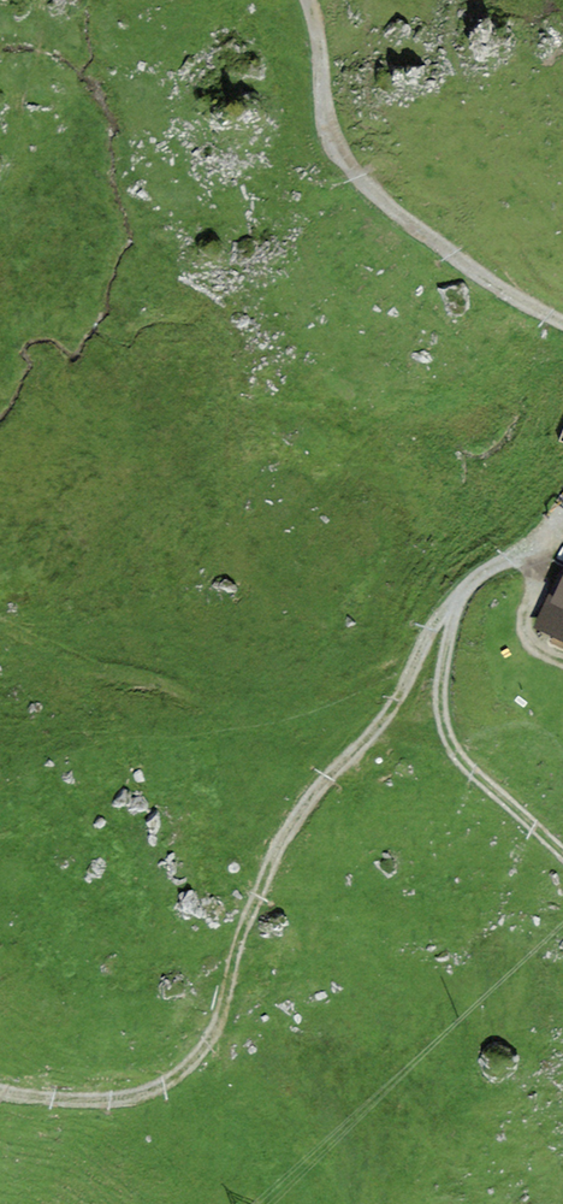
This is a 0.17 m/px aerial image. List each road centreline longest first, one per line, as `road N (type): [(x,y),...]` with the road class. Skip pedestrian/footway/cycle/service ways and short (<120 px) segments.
road 1 (track): [(460,592),(390,711),(287,831),(206,1047),(177,1076),(123,1097),(0,1088)]
road 2 (track): [(562,516),(527,556),(482,572),(460,592),(441,707),(462,761),(562,852)]
road 3 (track): [(307,0),(331,128),(346,161),(445,250),(562,323)]

